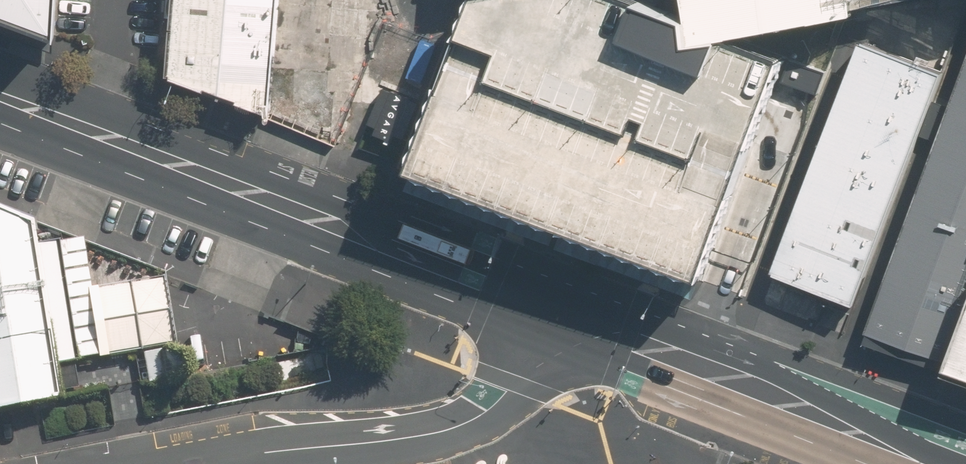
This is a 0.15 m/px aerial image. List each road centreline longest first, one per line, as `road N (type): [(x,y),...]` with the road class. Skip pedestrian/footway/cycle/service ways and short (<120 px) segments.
road 1 (secondary): [(0,102),(558,319)]
road 2 (residential): [(181,463),(452,420),(494,406),(558,319)]
road 3 (secondary): [(558,319),(930,463)]

